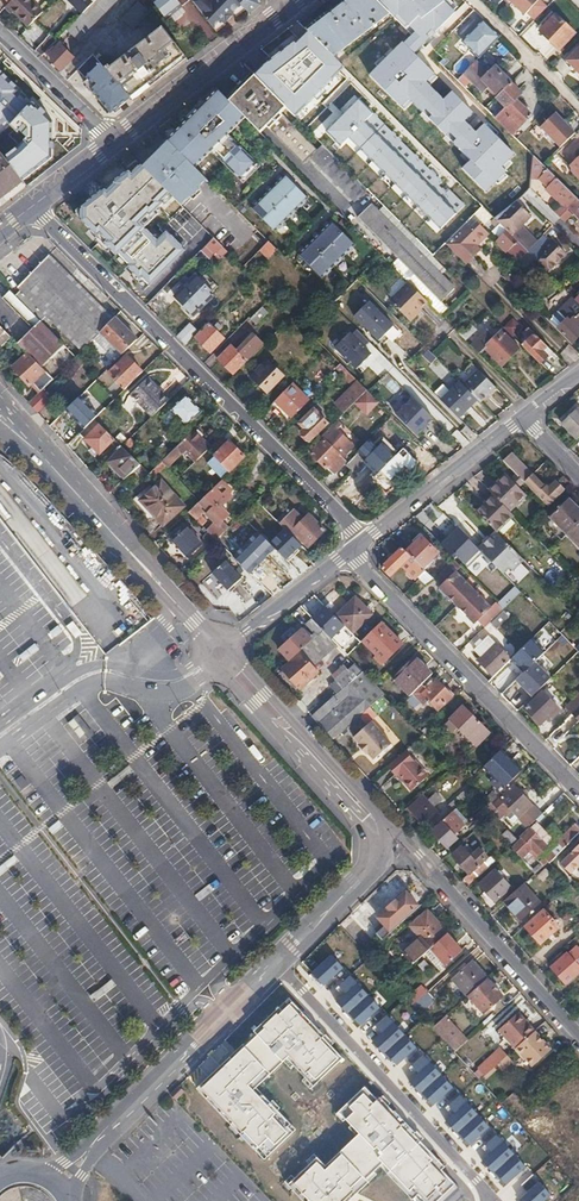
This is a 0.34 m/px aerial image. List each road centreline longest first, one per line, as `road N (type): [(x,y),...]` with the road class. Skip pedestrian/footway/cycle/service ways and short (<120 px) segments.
road 1 (residential): [(32,205),(365,540)]
road 2 (residential): [(349,552),(578,793)]
road 3 (residential): [(494,1200),(277,962)]
road 4 (residential): [(380,836),(424,864),(578,1036)]
road 5 (residential): [(207,637),(29,438)]
road 6 (unclassified): [(100,1135),(277,962)]
road 7 (residential): [(231,668),(380,836)]
road 8 (primary): [(115,141),(286,10)]
road 9 (residential): [(524,418),(365,540)]
road 10 (unclassified): [(277,962),(373,864),(380,836)]
road 11 (residential): [(115,141),(0,31)]
road 12 (residential): [(349,552),(234,642)]
road 13 (unclassified): [(477,0),(578,102)]

